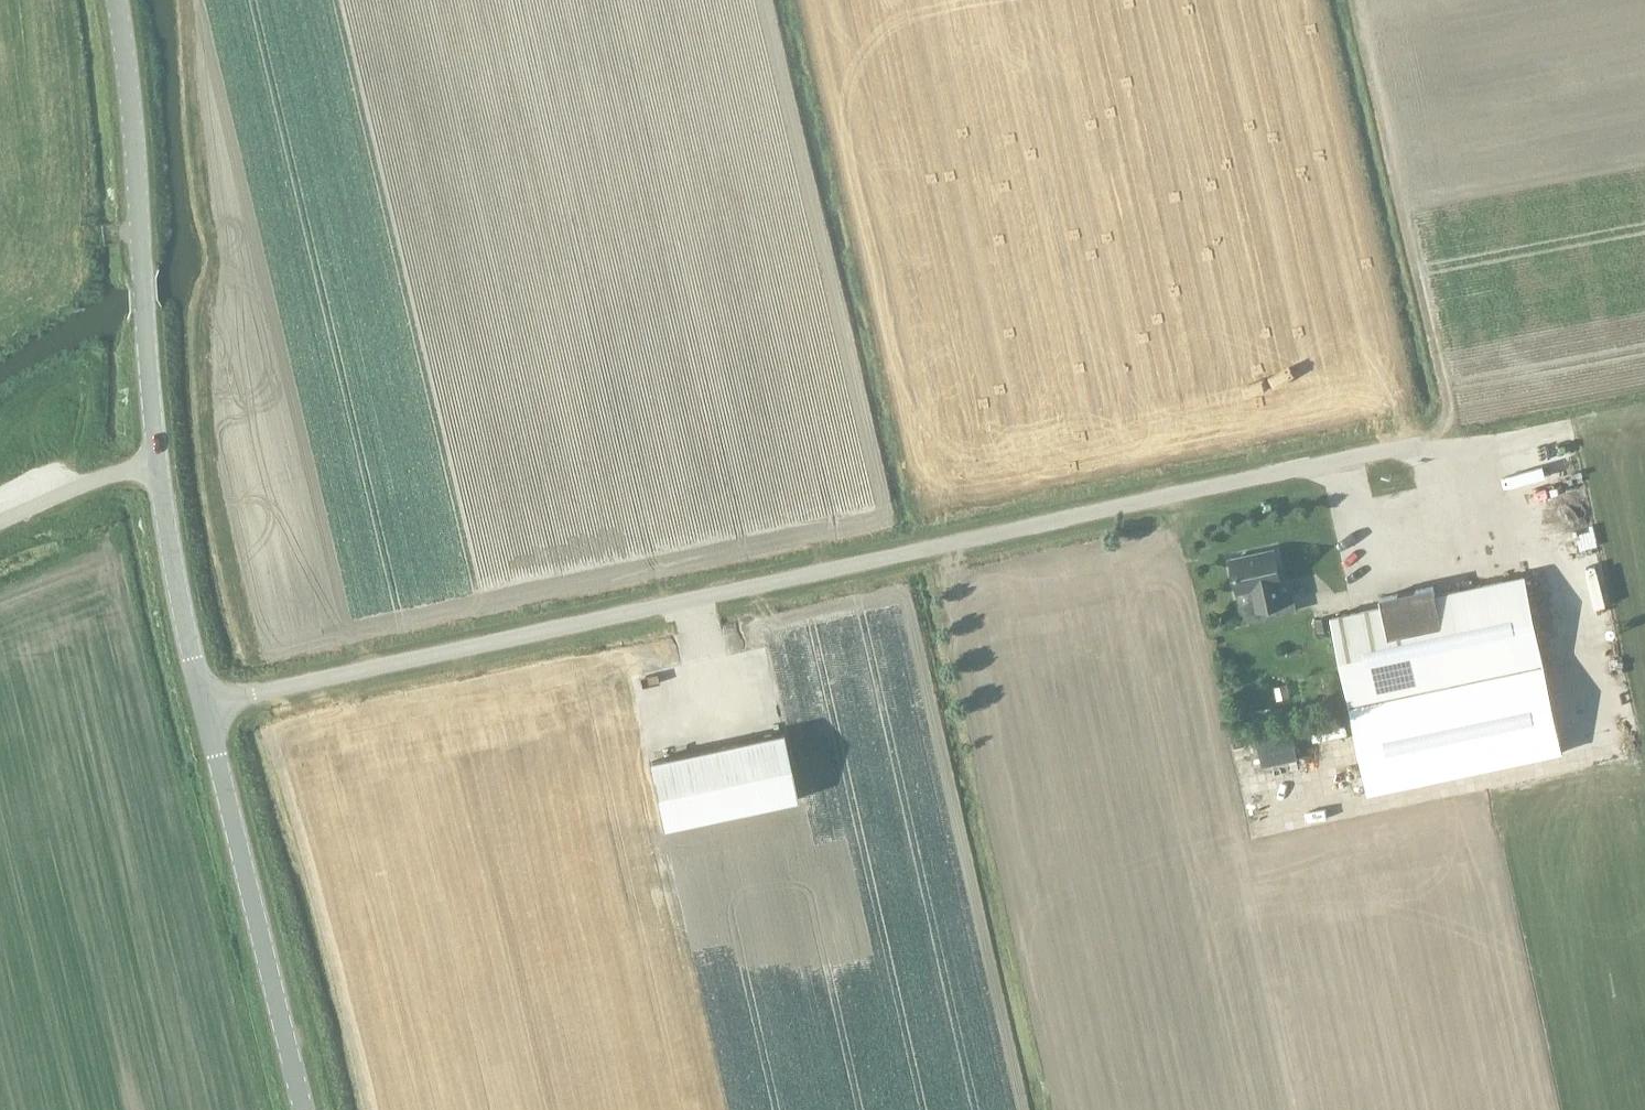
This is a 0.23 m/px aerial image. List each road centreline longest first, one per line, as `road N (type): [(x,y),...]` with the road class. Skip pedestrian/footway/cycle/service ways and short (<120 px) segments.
road 1 (unclassified): [(200,709),(1453,430)]
road 2 (unclassified): [(200,709),(151,469),(141,231),(111,0)]
road 3 (unclassified): [(298,1109),(200,709)]

